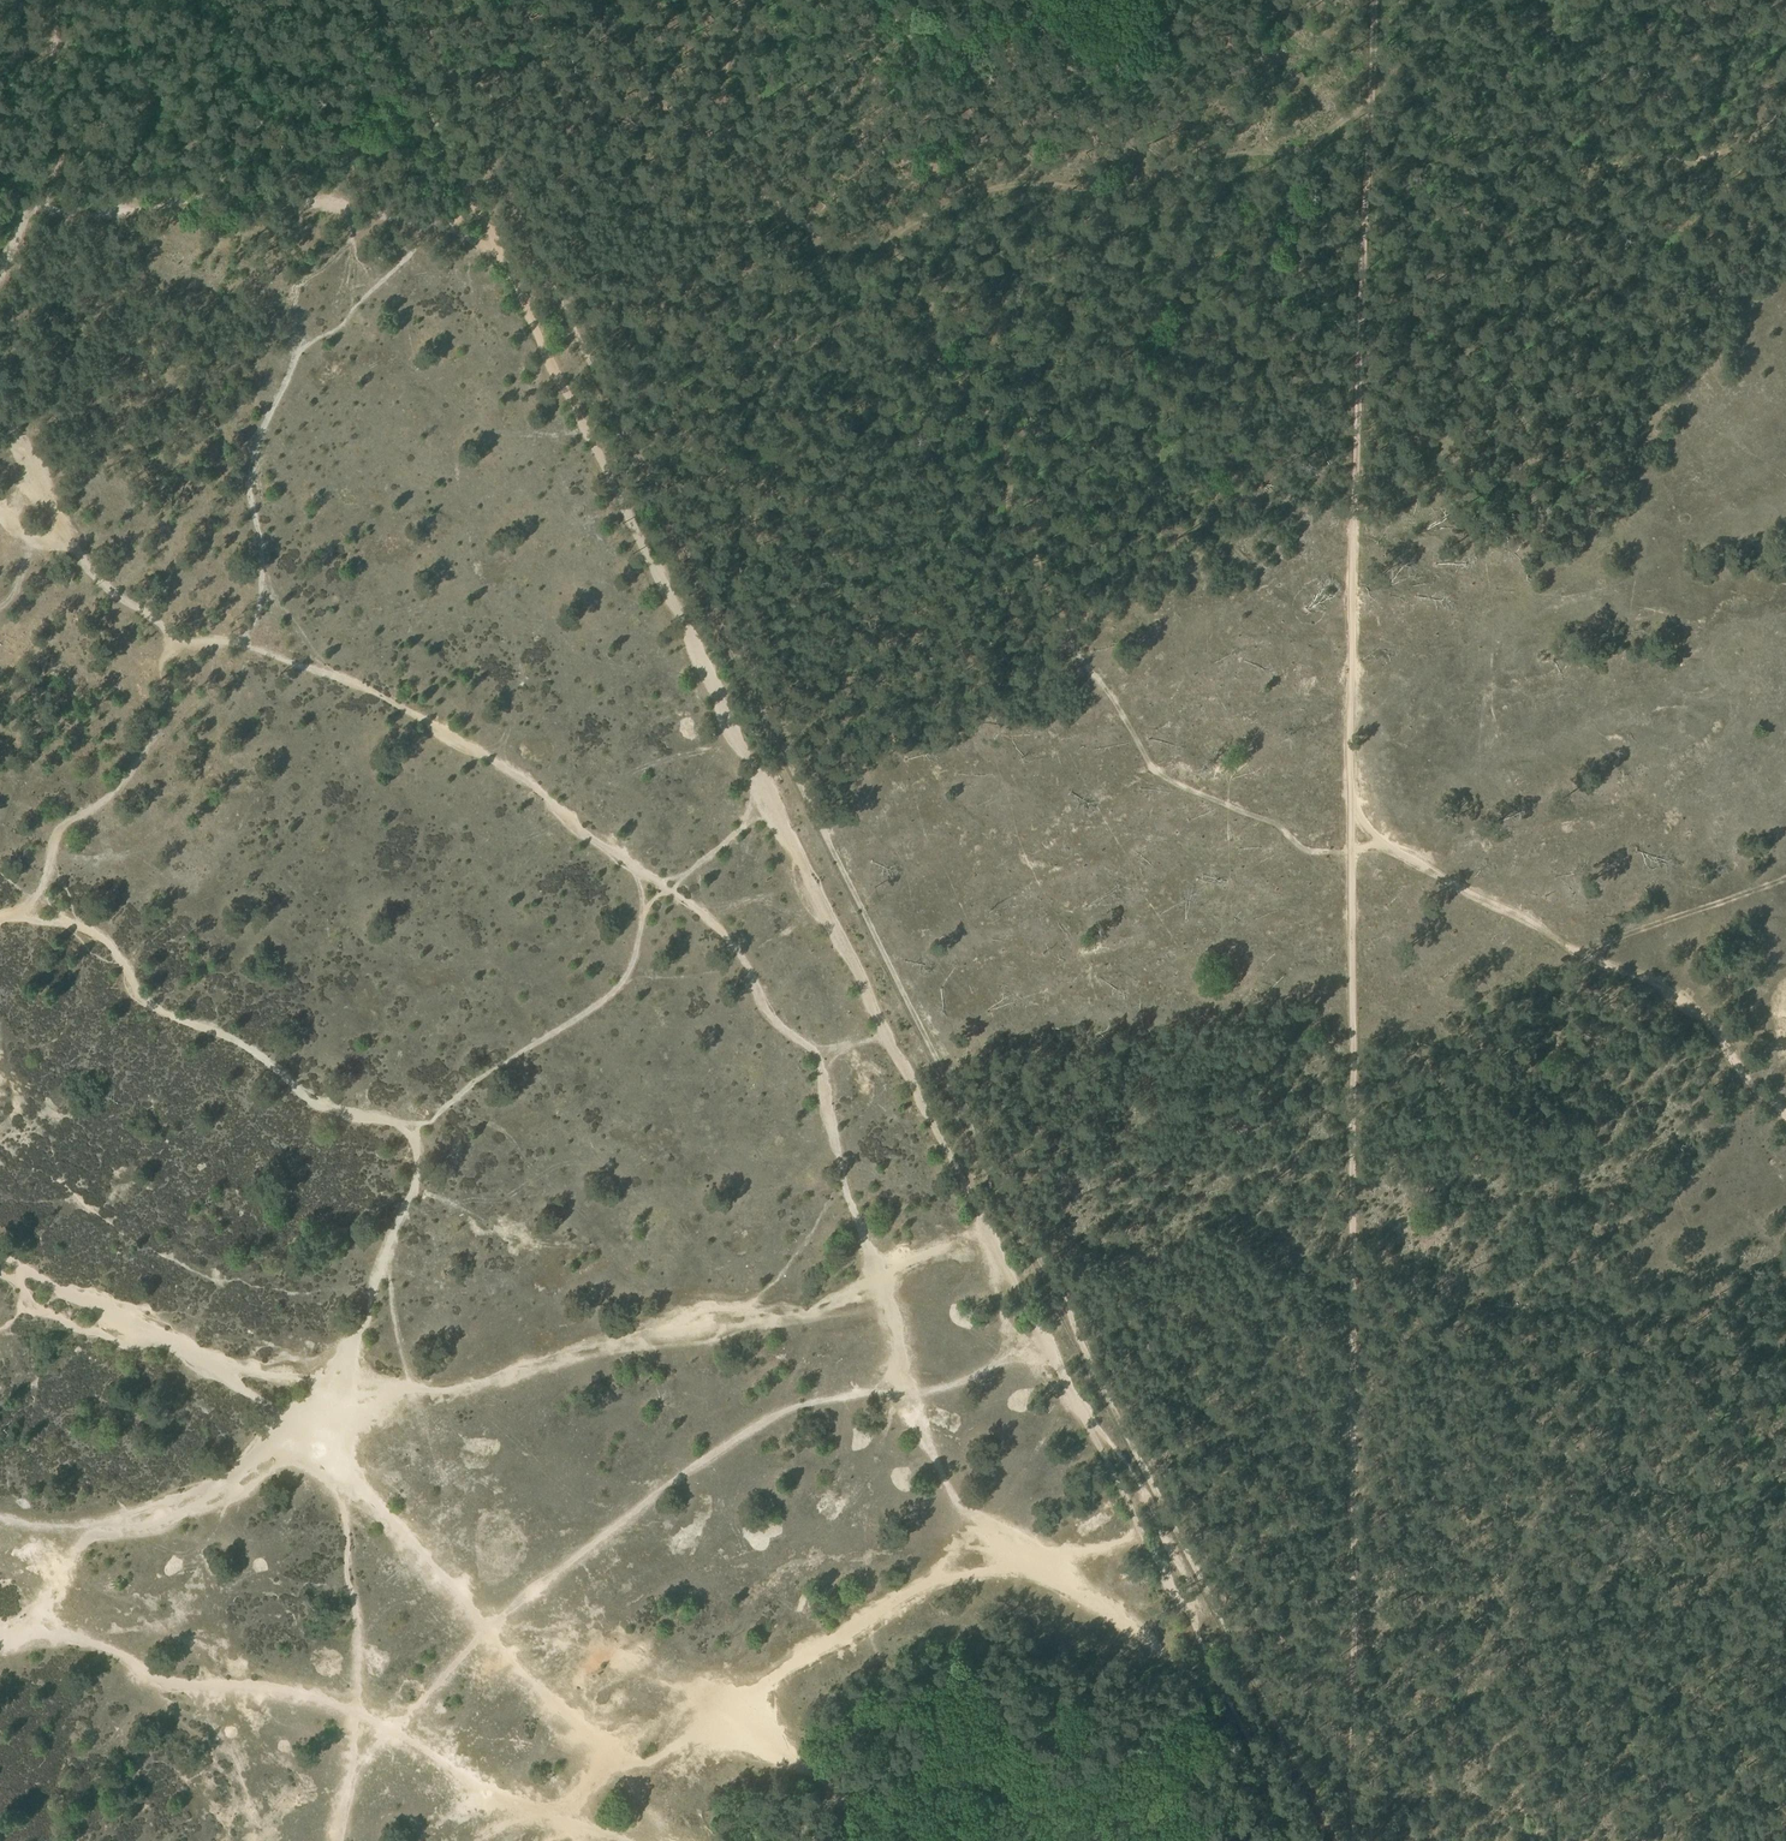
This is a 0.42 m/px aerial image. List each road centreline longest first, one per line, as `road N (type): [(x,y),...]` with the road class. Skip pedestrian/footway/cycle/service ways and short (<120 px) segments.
road 1 (track): [(413,0),(942,1073),(1345,1840)]
road 2 (track): [(1197,1643),(376,0)]
road 3 (track): [(1357,811),(1350,861),(1356,1840)]
road 4 (track): [(19,917),(94,932),(137,996),(171,1020),(236,1044),(320,1104),(405,1123),(438,1113),(602,1003),(637,955),(643,905),(666,886)]
road 5 (track): [(397,1732),(596,1543),(794,1407),(892,1390),(1014,1353),(1043,1336)]
road 6 (track): [(1371,102),(1352,674),(1357,811)]
road 7 (track): [(666,886),(521,774),(404,709),(271,649),(156,621),(91,571)]
road 8 (track): [(884,1278),(798,1312),(684,1324),(465,1388),(296,1420)]
road 9 (track): [(613,1758),(725,1709),(958,1567),(1101,1549),(1142,1534)]
road 10 (track): [(23,212),(315,201),(447,228),(506,261)]
road 11 (track): [(296,1420),(583,1735),(613,1758)]
road 12 (track): [(357,1723),(301,1692),(176,1686),(91,1640),(17,1637)]
road 13 (track): [(0,1255),(225,1374),(296,1420)]
road 14 (track): [(91,571),(0,411)]
road 15 (track): [(553,1823),(501,1806),(397,1732)]
road 16 (track): [(1253,1757),(1197,1643)]
road 17 (track): [(613,1758),(553,1823),(582,1840)]

